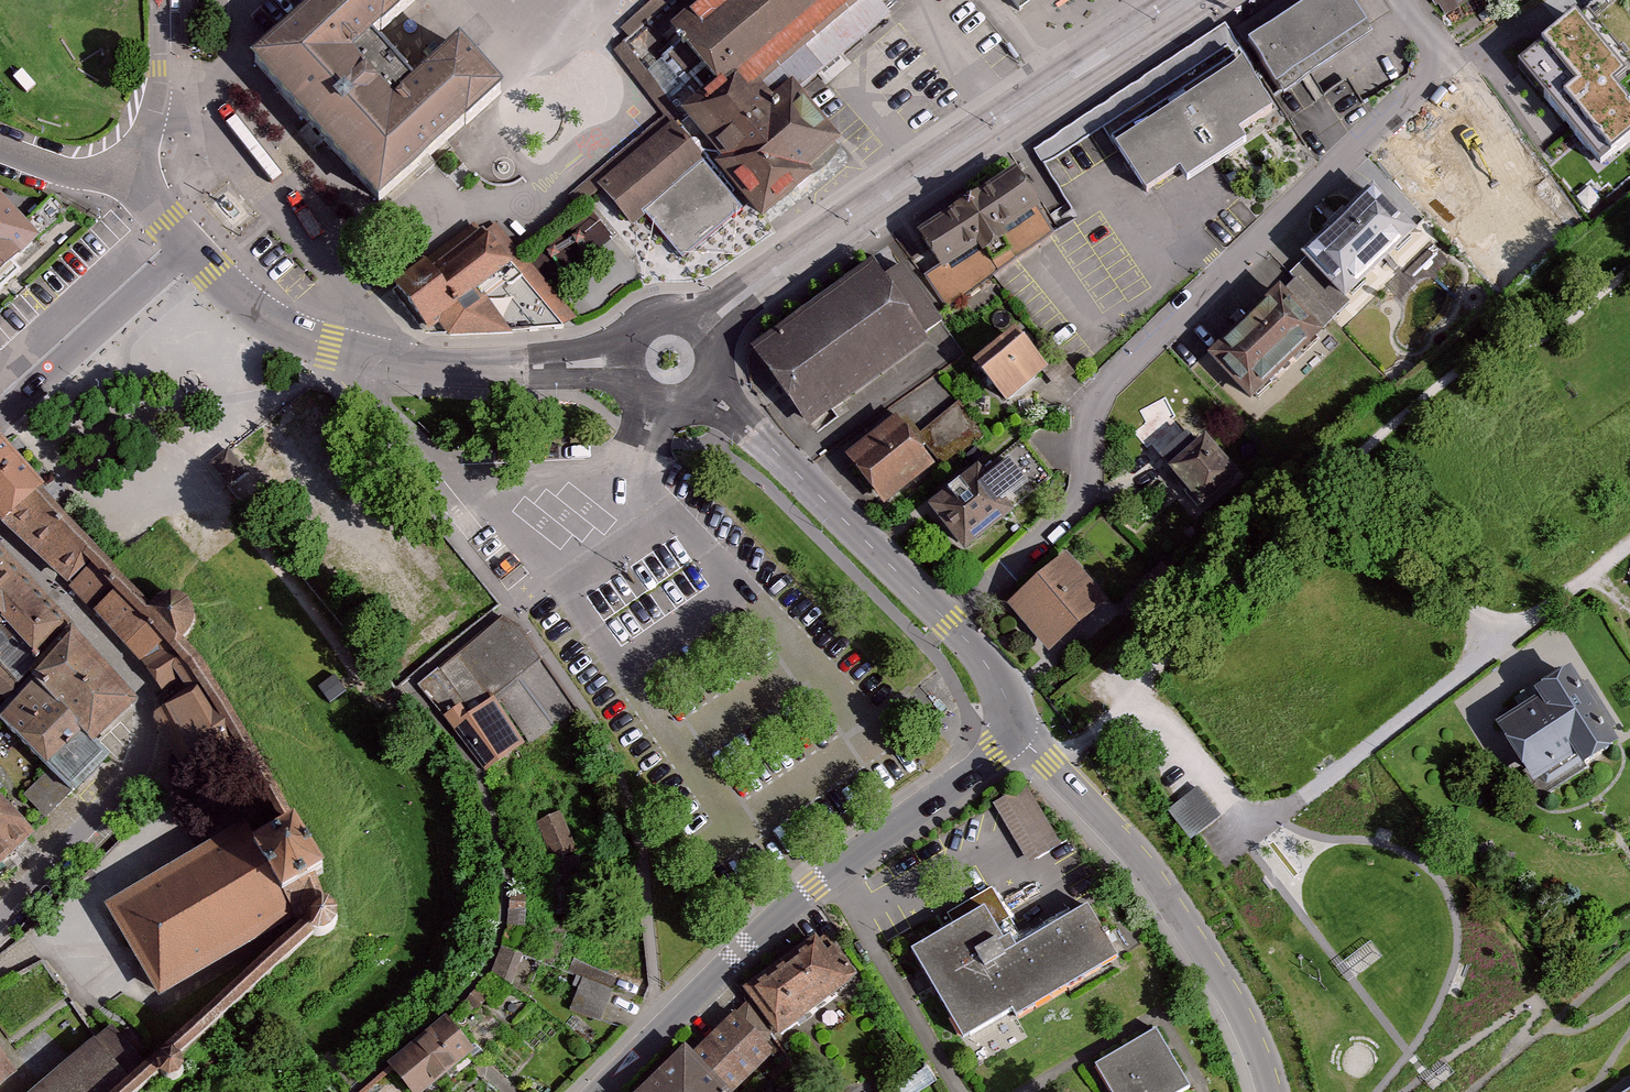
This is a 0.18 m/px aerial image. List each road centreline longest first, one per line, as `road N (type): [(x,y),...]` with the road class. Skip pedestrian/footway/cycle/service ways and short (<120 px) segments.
road 1 (residential): [(944,620),(1079,496),(1101,391),(1428,81),(1433,44),(1403,0)]
road 2 (tertiary): [(1190,0),(771,275),(702,330)]
road 3 (residential): [(603,1091),(741,952),(1016,730)]
road 4 (residential): [(0,549),(145,699),(145,718),(144,761),(75,847),(0,918)]
road 5 (tertiary): [(190,247),(243,304),(330,347),(453,368),(627,361)]
road 6 (residential): [(1084,796),(1164,882),(1205,943),(1244,1019),(1268,1091)]
road 7 (residential): [(944,620),(705,387)]
road 8 (residential): [(190,247),(0,412)]
road 9 (track): [(1138,683),(1324,516)]
road 10 (track): [(1498,649),(1378,524),(1324,516)]
road 11 (residential): [(132,179),(157,72),(158,0)]
road 12 (tertiary): [(0,148),(79,175),(132,179)]
road 13 (residential): [(1016,730),(990,665),(944,620)]

